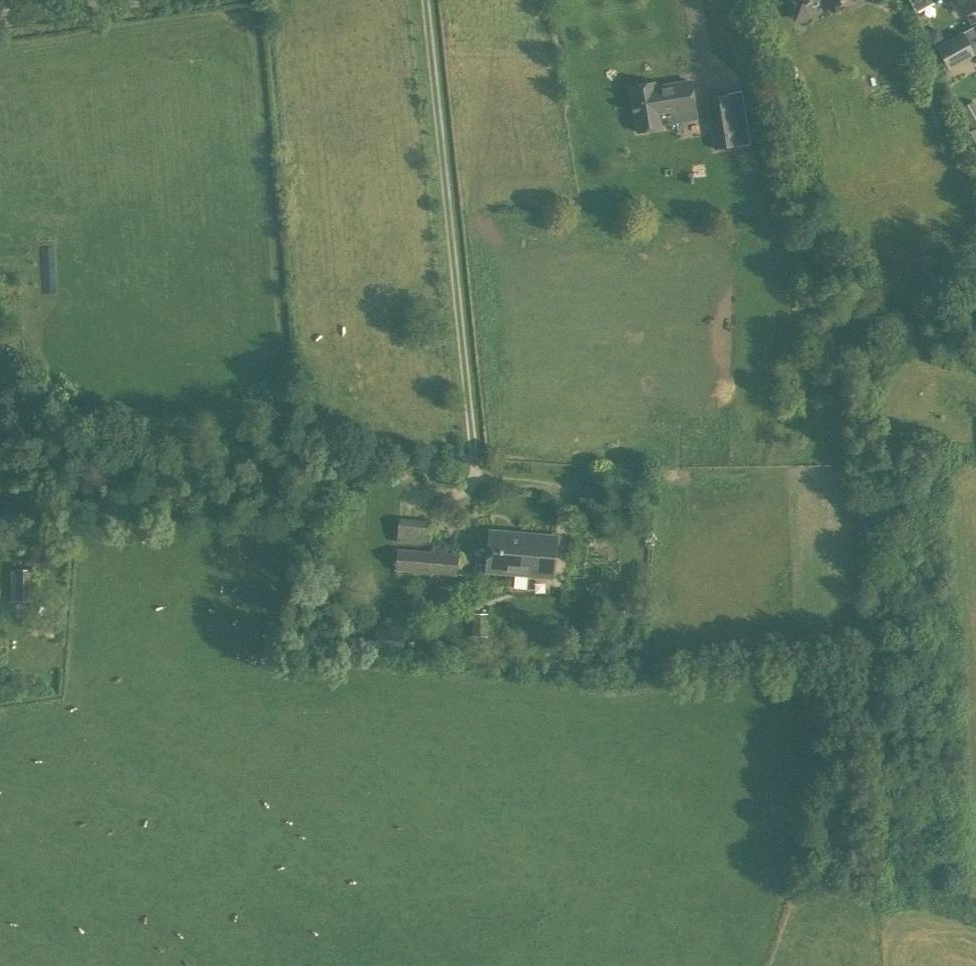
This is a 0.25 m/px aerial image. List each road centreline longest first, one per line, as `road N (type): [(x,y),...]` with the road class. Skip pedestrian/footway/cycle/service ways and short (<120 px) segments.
road 1 (track): [(475,472),(423,0)]
road 2 (unclassified): [(0,21),(130,0)]

